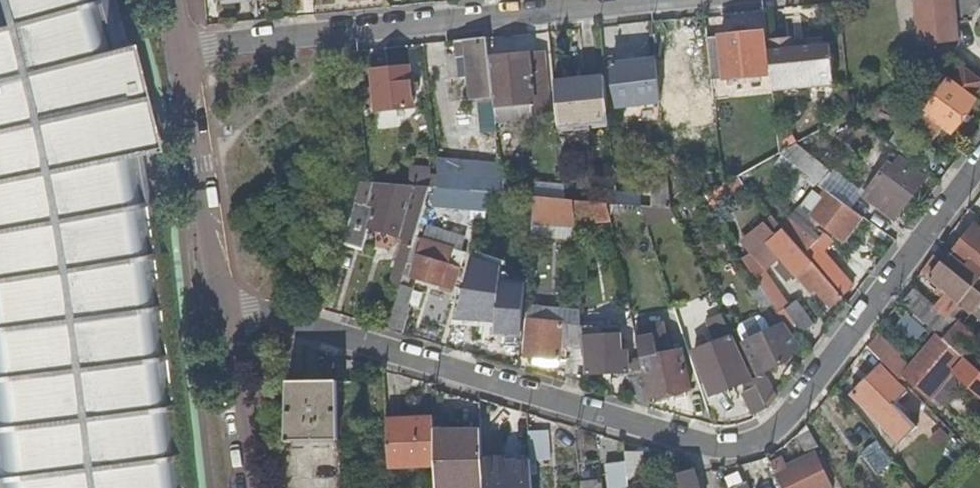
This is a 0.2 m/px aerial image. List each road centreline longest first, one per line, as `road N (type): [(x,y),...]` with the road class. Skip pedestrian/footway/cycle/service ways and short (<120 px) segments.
road 1 (residential): [(979,163),(781,428),(734,447),(701,445),(223,305)]
road 2 (residential): [(181,52),(691,0)]
road 3 (motorway): [(138,487),(98,188),(54,0)]
road 4 (motorway): [(0,136),(40,342),(58,487)]
road 5 (tertiary): [(223,305),(181,52)]
road 6 (tertiary): [(252,487),(223,305)]

